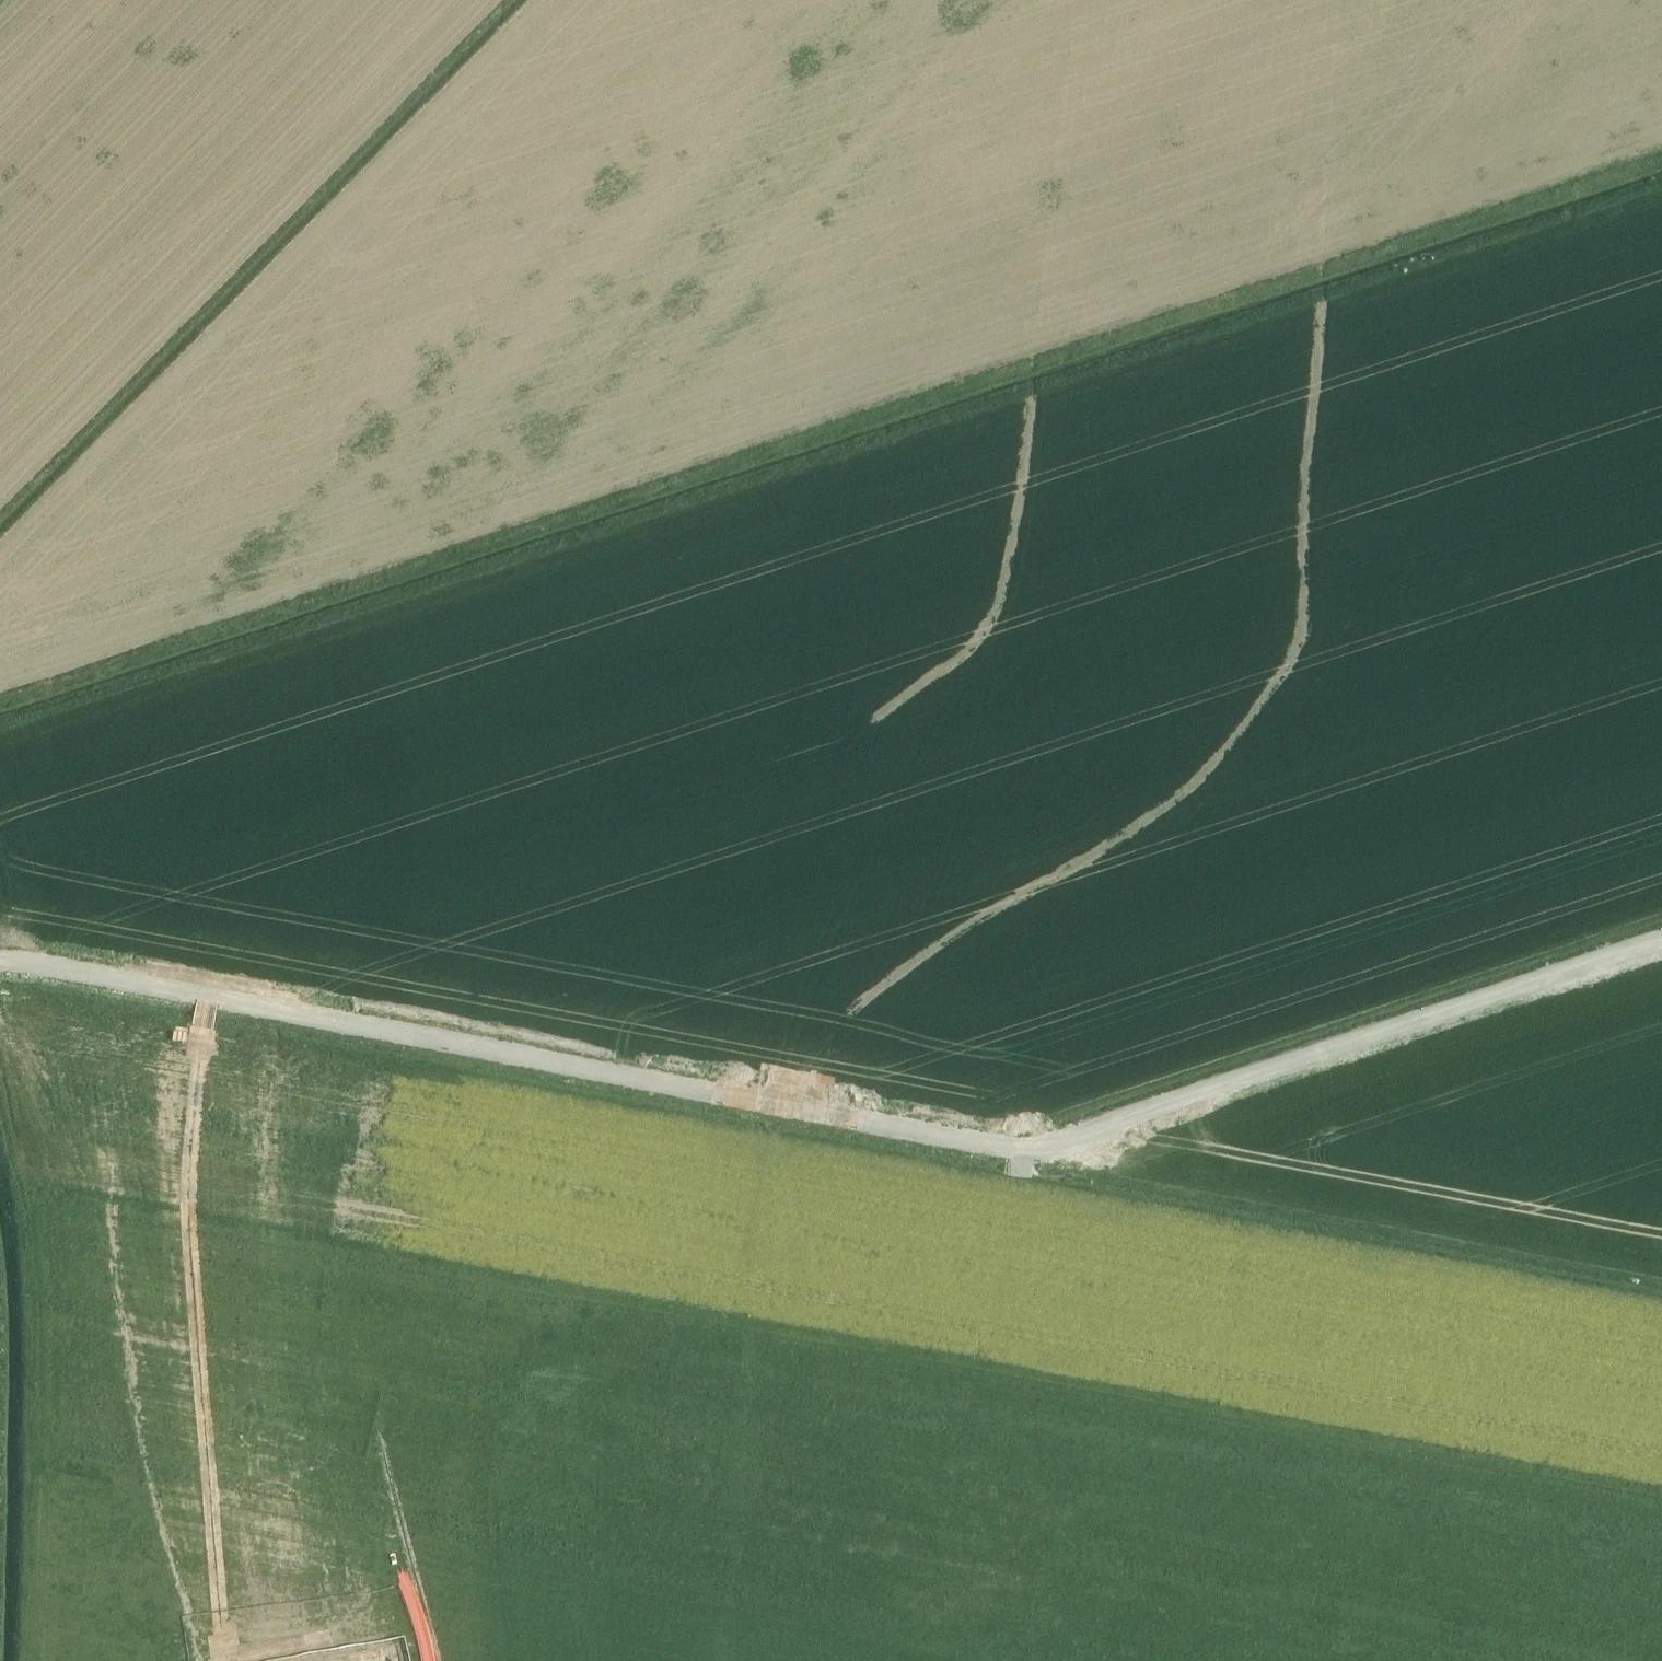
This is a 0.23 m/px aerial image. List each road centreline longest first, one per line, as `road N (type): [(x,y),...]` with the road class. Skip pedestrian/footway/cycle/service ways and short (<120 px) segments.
road 1 (track): [(1661,941),(1029,1149),(987,1148),(0,964)]

